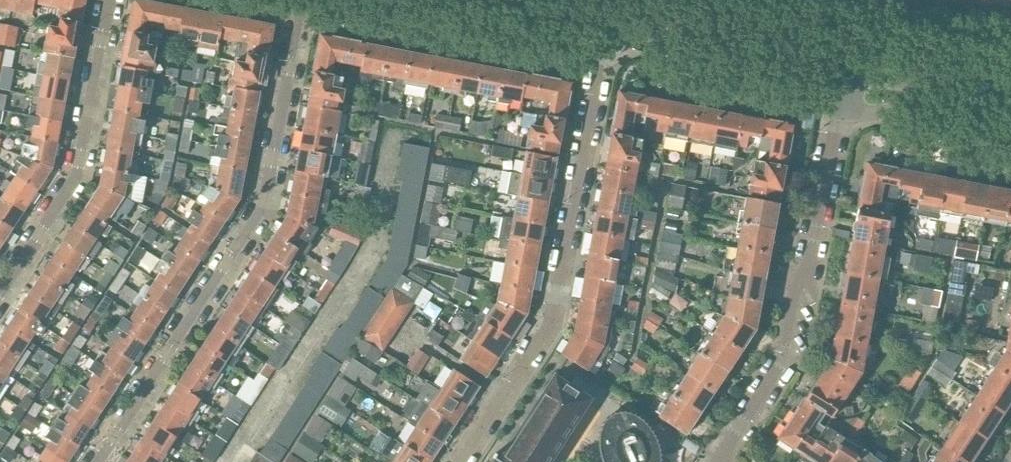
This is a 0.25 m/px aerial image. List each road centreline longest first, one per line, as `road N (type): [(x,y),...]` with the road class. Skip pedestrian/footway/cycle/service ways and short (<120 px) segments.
road 1 (residential): [(100,461),(263,214),(300,0)]
road 2 (residential): [(610,16),(552,329),(464,461)]
road 3 (residential): [(840,108),(790,346),(720,461)]
road 4 (residential): [(113,0),(77,180),(0,296)]
road 5 (residential): [(1010,128),(913,109),(840,108)]
road 6 (secondary): [(861,71),(1010,98)]
road 7 (secondary): [(1010,76),(863,56)]
road 8 (secondary): [(729,38),(745,49),(861,71)]
road 9 (secondary): [(863,56),(750,35),(729,38)]
road 10 (secondary): [(610,16),(729,38)]

